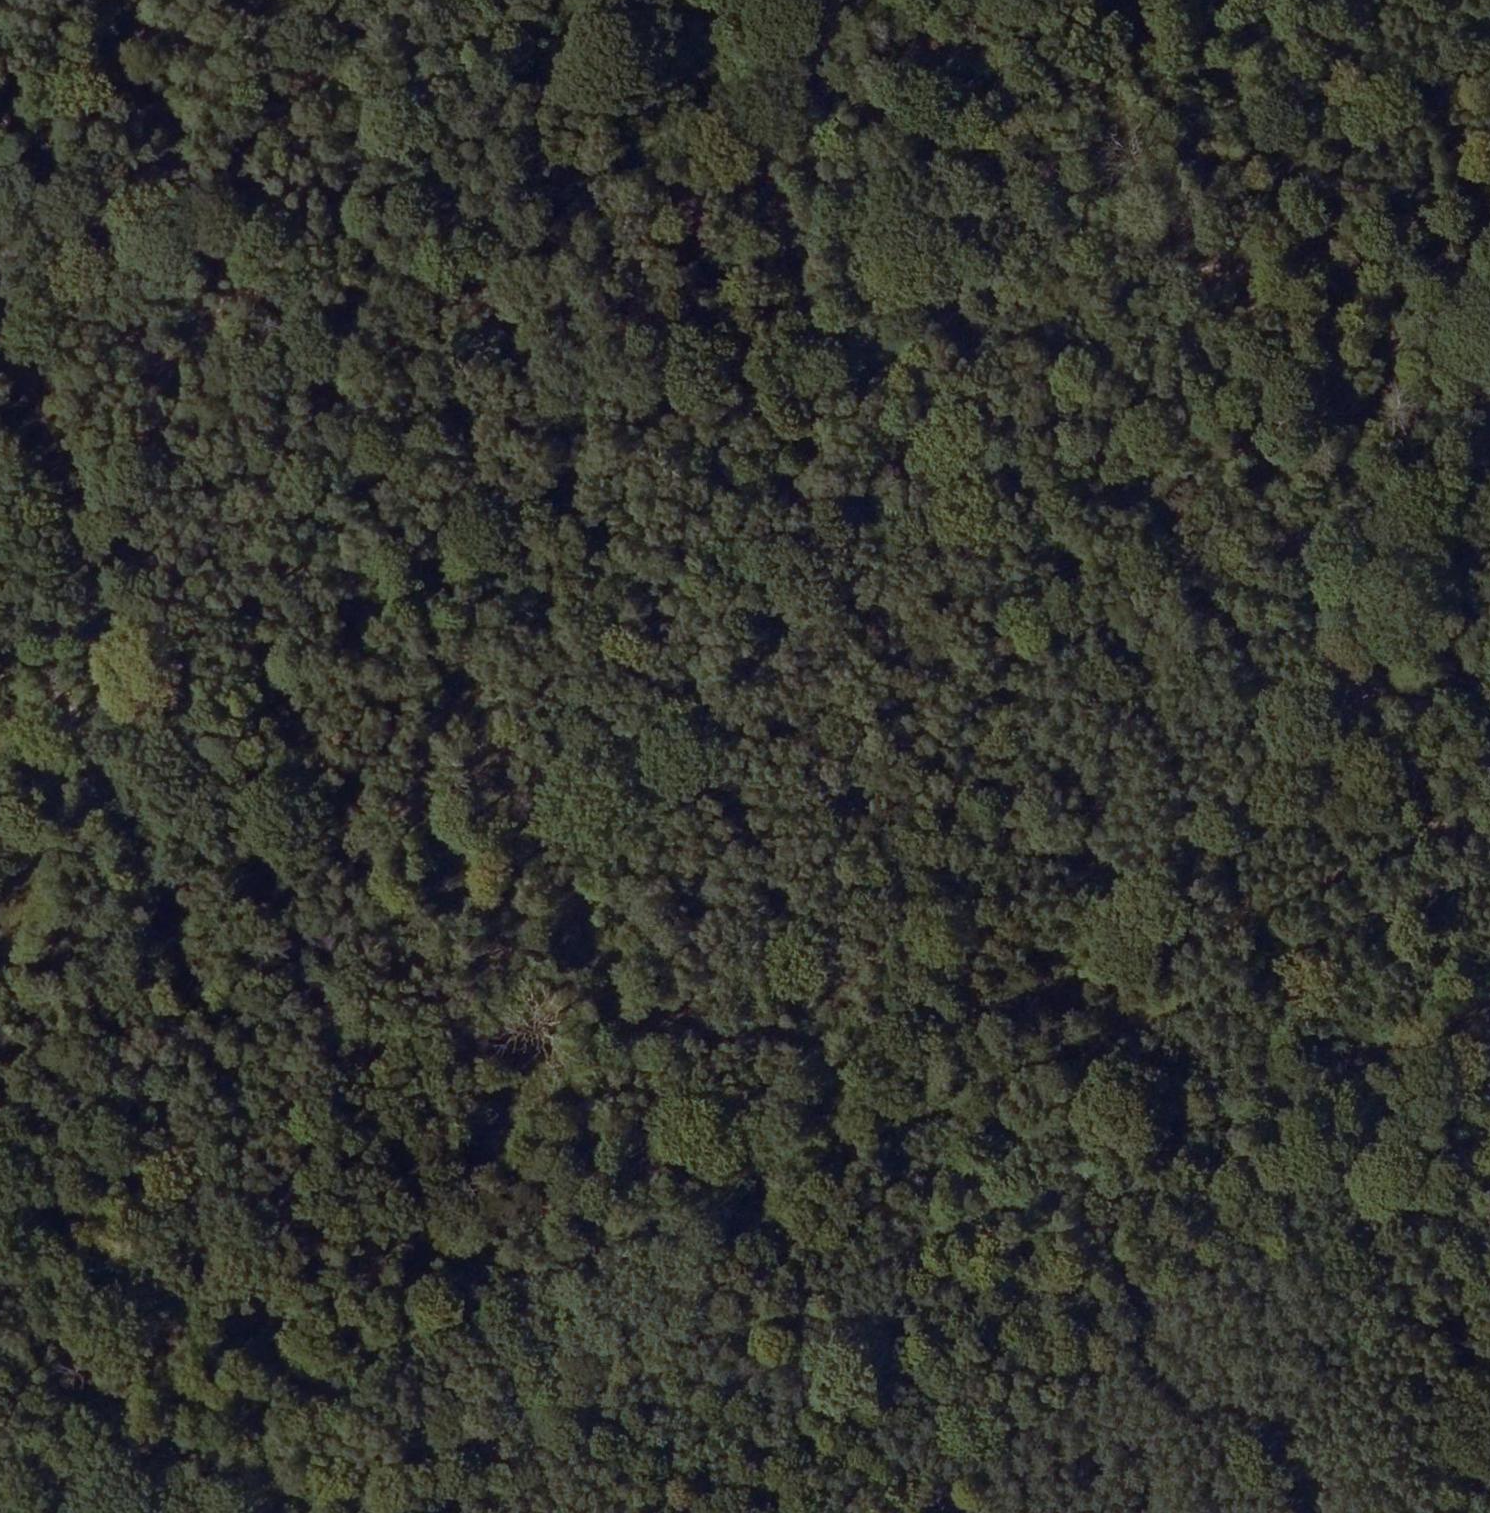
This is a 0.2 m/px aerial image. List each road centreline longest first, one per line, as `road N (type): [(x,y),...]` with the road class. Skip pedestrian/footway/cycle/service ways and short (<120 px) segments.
road 1 (track): [(1489,872),(0,1511)]
road 2 (track): [(310,0),(0,1030)]
road 3 (track): [(1126,0),(1489,746)]

